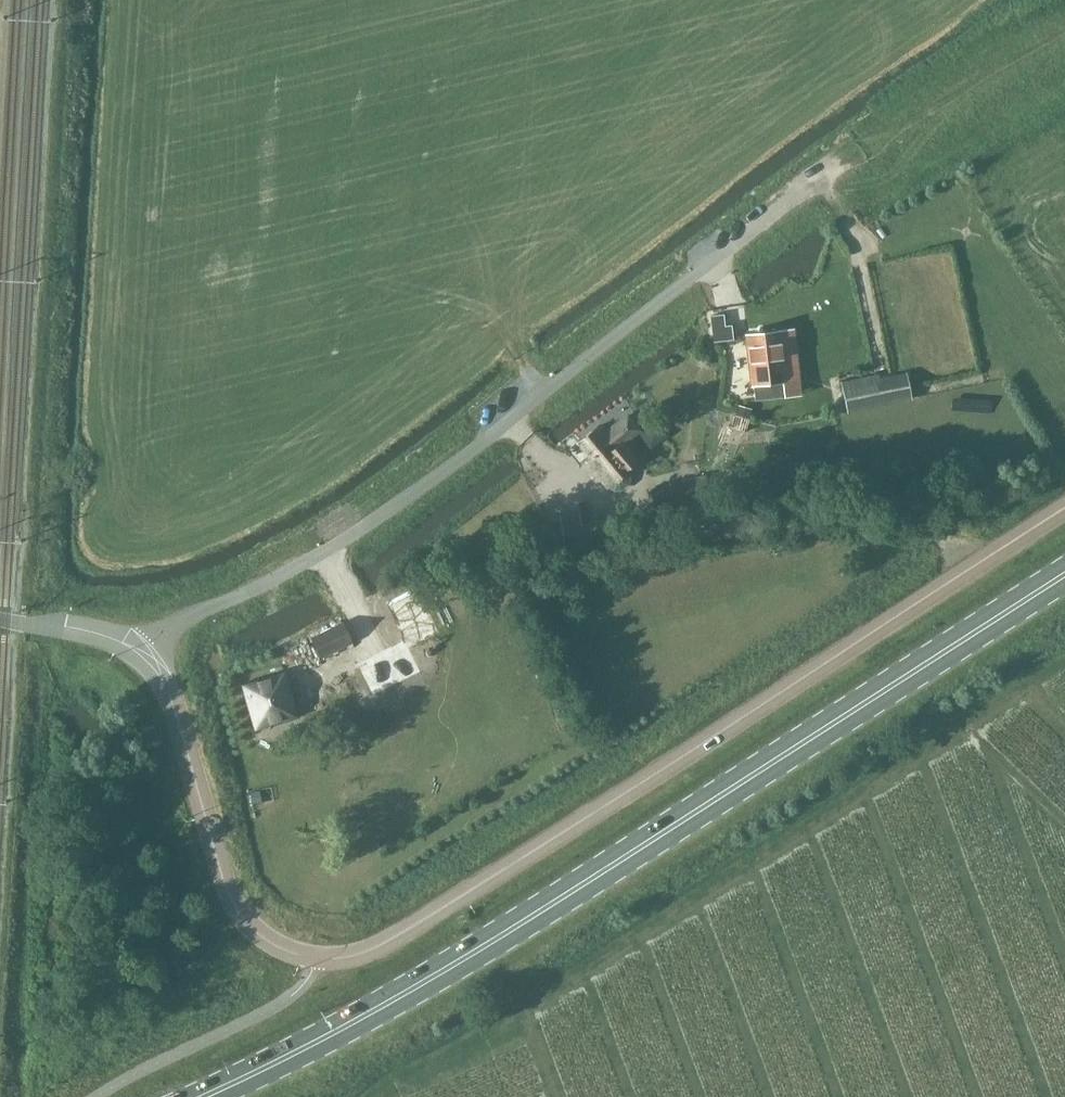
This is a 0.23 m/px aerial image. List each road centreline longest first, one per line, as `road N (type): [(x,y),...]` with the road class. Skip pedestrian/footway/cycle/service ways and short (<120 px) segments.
road 1 (unclassified): [(1064,506),(639,786),(357,956),(280,947),(233,904),(176,711),(142,654)]
road 2 (primary): [(198,1096),(341,1028),(517,926),(1064,575)]
road 3 (residential): [(142,654),(171,627),(327,550),(408,494),(818,179)]
road 4 (track): [(653,0),(512,325),(533,399)]
road 5 (unclassified): [(0,618),(101,633),(142,654)]

